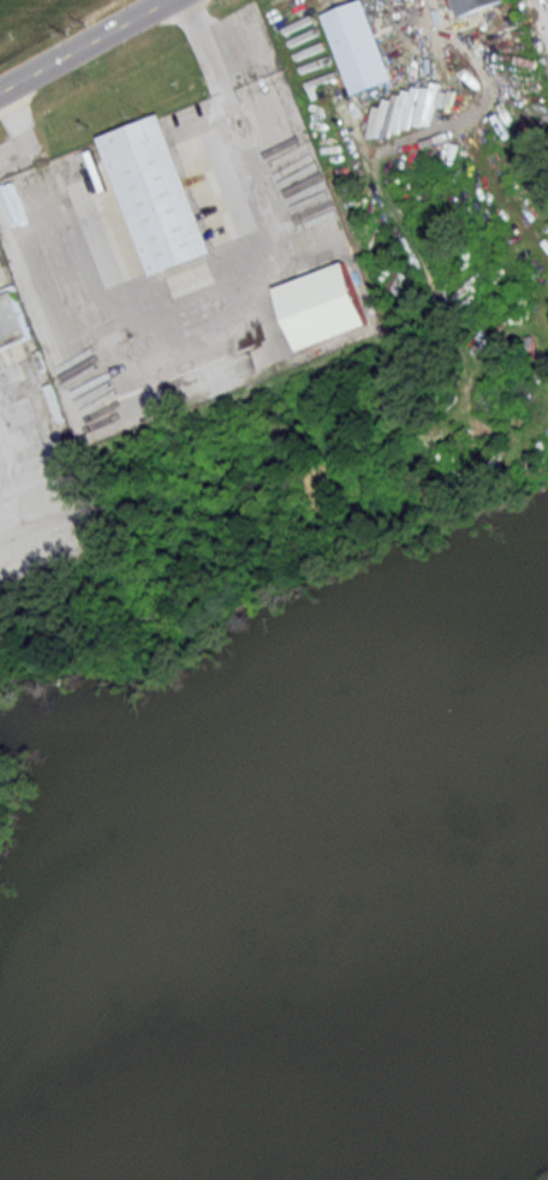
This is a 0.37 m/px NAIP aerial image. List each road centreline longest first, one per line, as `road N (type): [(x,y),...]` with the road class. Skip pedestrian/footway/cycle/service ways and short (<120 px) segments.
road 1 (tertiary): [(165,0),(0,91)]

